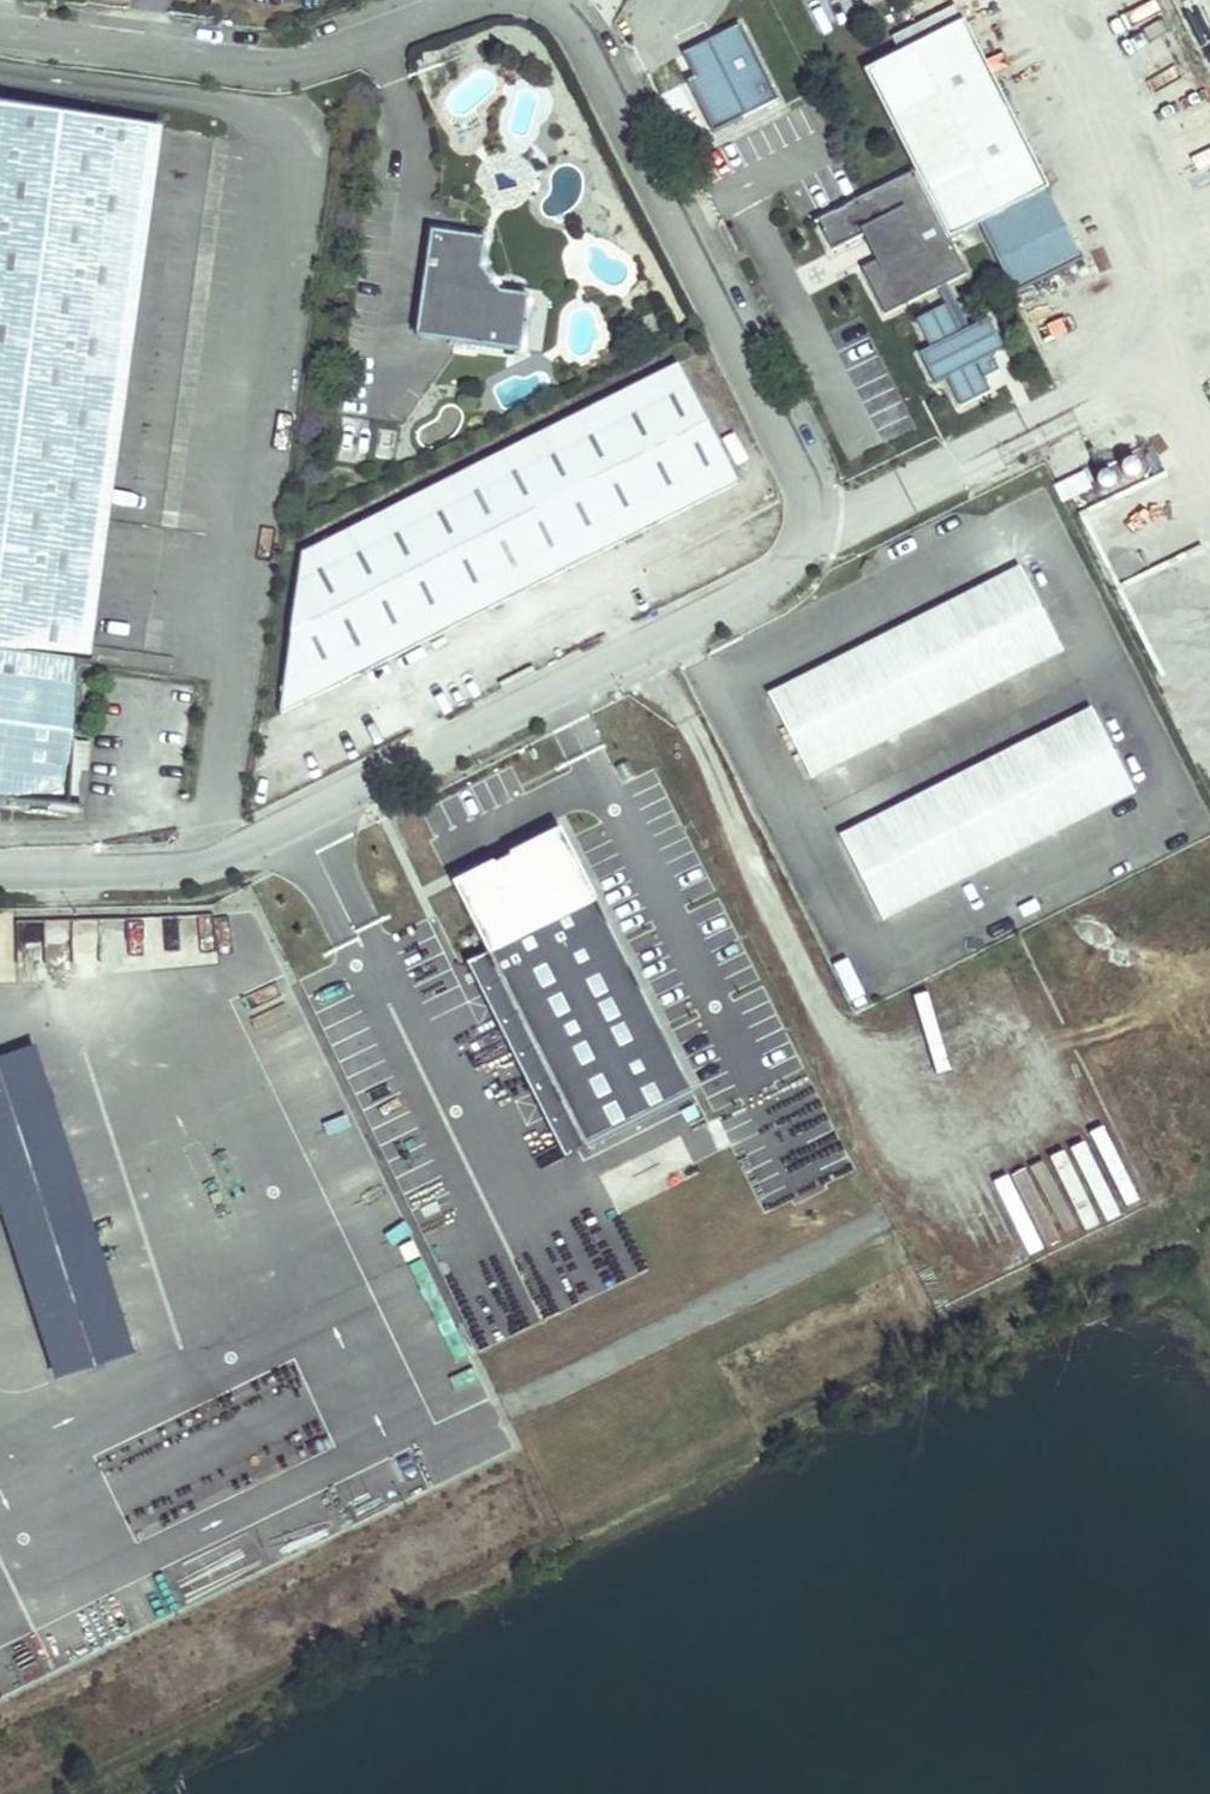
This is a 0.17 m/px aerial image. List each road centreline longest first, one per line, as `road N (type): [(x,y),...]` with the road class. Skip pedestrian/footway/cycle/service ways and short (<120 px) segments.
road 1 (unclassified): [(0,864),(139,864),(226,853),(781,578),(809,533),(806,480),(588,50),(546,7),(461,1),(325,60),(254,72),(0,36)]

